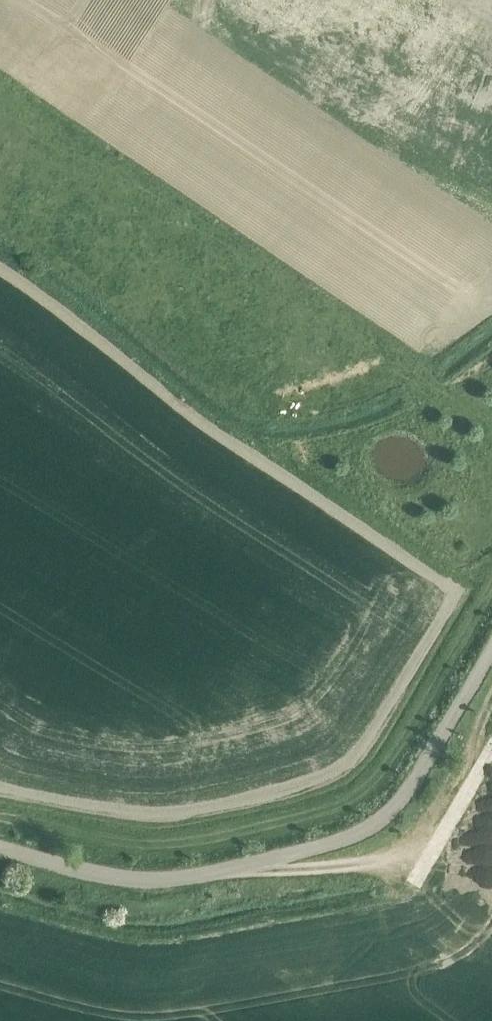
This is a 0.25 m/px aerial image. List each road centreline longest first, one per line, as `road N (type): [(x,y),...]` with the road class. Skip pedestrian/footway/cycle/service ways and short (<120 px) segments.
road 1 (track): [(491,647),(416,780),(355,834),(195,875),(124,875),(0,849)]

